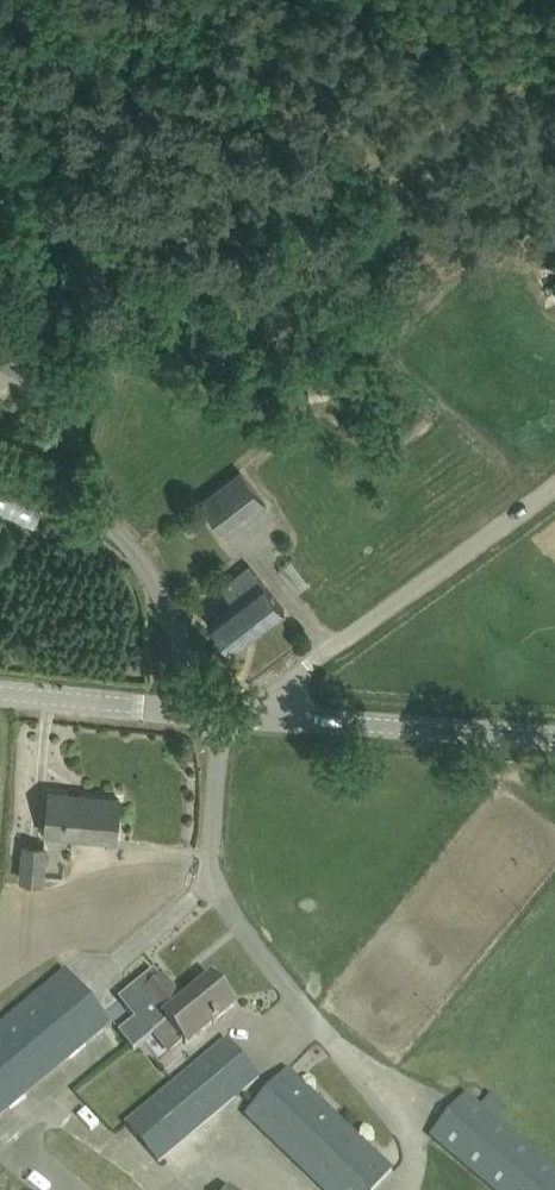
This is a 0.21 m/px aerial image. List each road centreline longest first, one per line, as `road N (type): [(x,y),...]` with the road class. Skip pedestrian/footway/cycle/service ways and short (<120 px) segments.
road 1 (unclassified): [(264,717),(308,666),(554,483)]
road 2 (unclassified): [(183,711),(186,667),(176,633),(129,539),(0,468)]
road 3 (tertiary): [(554,735),(264,717)]
road 4 (tertiary): [(183,711),(0,691)]

